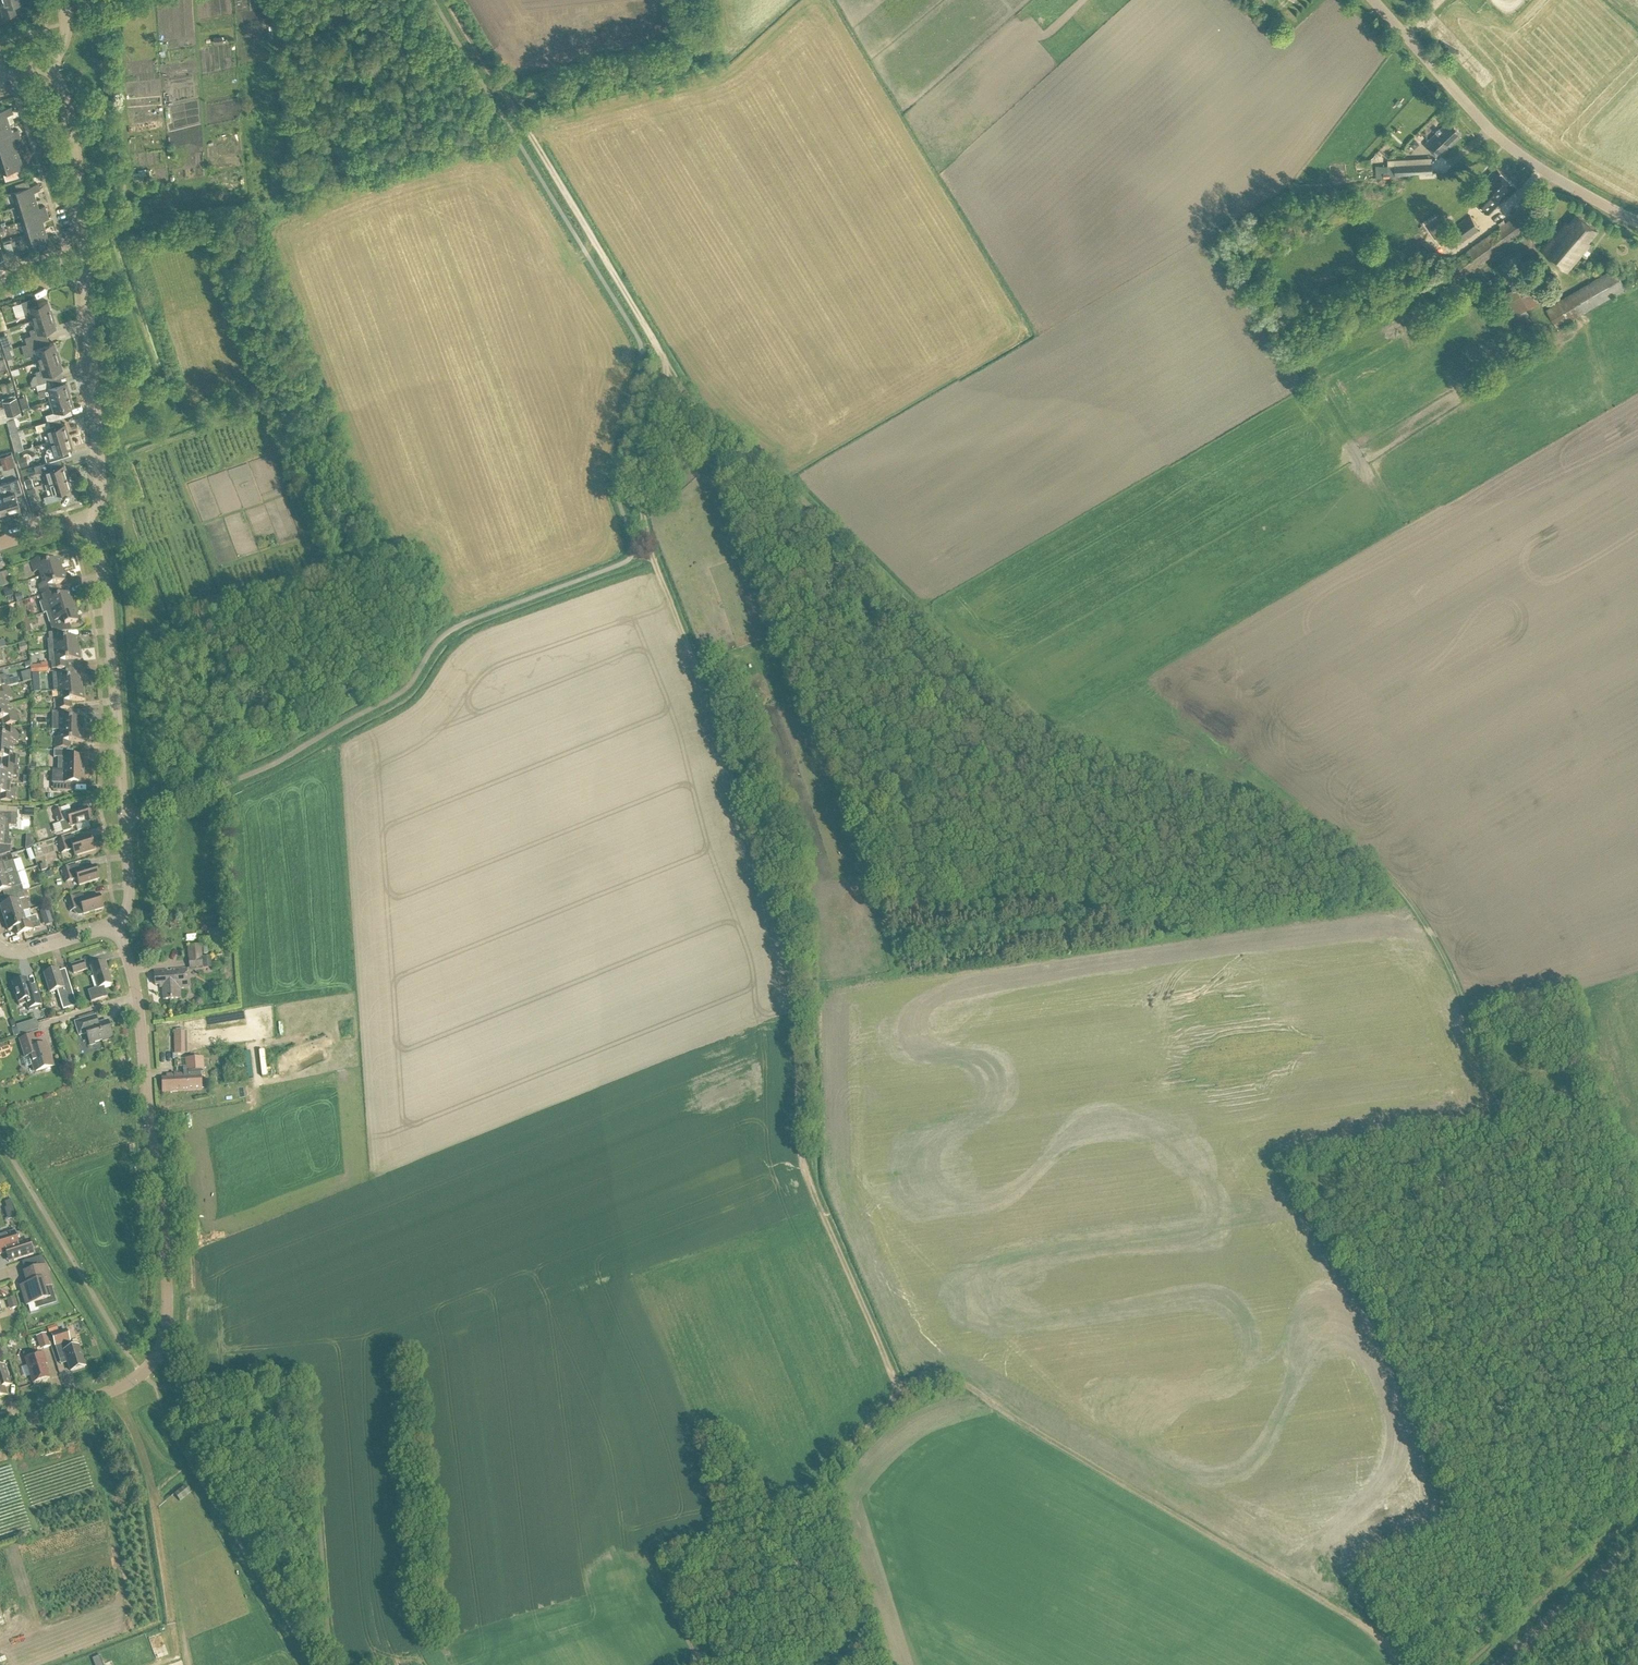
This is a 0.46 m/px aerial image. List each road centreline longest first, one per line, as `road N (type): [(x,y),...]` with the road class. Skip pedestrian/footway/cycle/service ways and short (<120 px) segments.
road 1 (track): [(669,368),(711,426),(805,502),(1020,717),(1311,826),(1396,885),(1446,961),(1503,1103),(1637,1317)]
road 2 (track): [(669,368),(642,468),(643,524),(722,738),(785,949),(807,1171),(901,1392)]
road 3 (track): [(901,1392),(950,1381),(967,1387),(1373,1631),(1399,1664)]
road 4 (unclassified): [(0,1431),(142,1378),(164,1342),(136,997)]
road 5 (track): [(448,0),(669,368)]
road 6 (unclassified): [(119,924),(130,889),(107,608),(86,521)]
road 7 (tertiary): [(1637,222),(1512,149),(1373,0)]
road 8 (track): [(142,1378),(312,1664)]
road 9 (track): [(901,1392),(818,1484),(871,1664)]
road 10 (unclassified): [(86,521),(98,472),(85,267)]
road 11 (track): [(493,101),(684,53),(698,34),(694,0)]
road 12 (unclassified): [(85,267),(71,128),(50,63)]
road 13 (unclassified): [(1501,1664),(1637,1541)]
road 14 (residential): [(119,924),(27,955),(0,952)]

